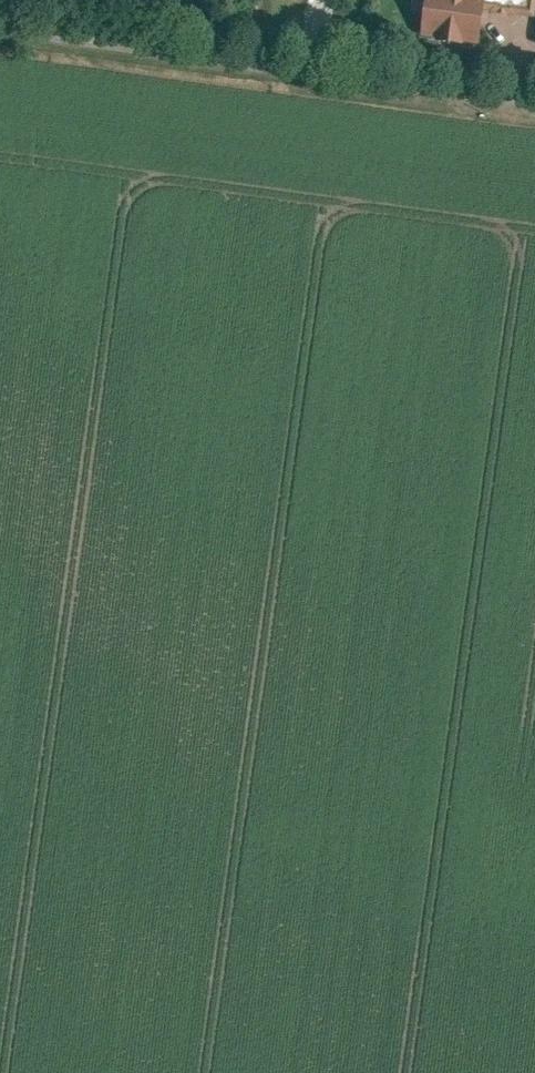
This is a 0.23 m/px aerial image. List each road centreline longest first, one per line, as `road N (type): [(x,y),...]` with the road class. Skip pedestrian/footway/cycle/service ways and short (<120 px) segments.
road 1 (unclassified): [(534,94),(0,19)]

